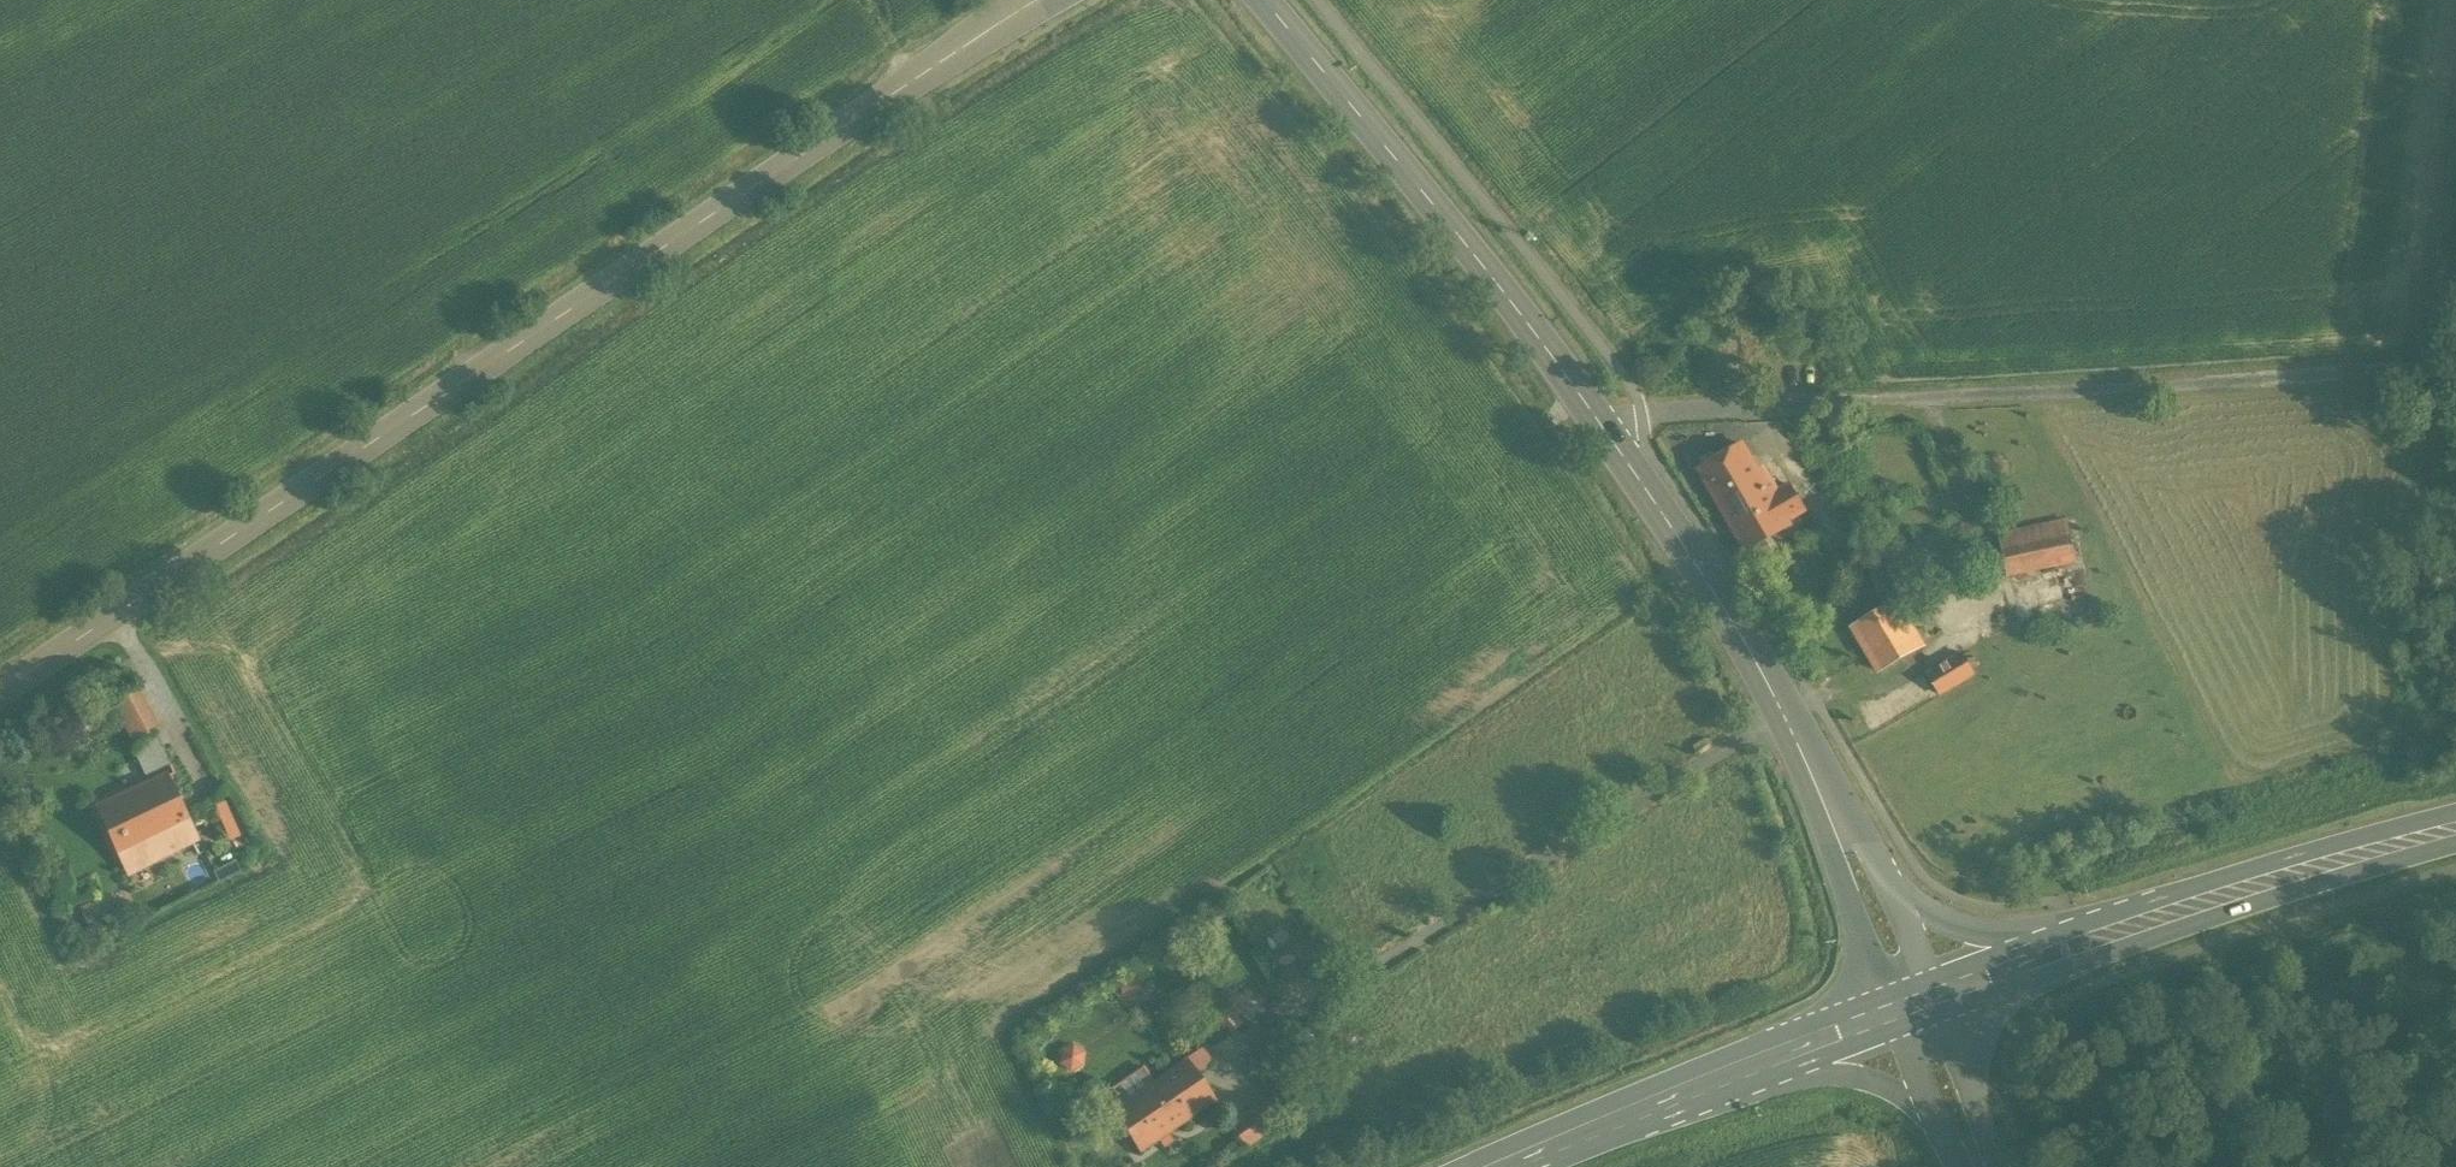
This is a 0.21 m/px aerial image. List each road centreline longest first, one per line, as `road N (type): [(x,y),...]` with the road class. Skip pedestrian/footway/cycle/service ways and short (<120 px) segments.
road 1 (tertiary): [(0,690),(1033,0)]
road 2 (unclassified): [(2455,372),(1600,423)]
road 3 (tertiary): [(1264,0),(1600,423)]
road 4 (tertiary): [(1600,423),(1759,668),(1831,822)]
road 5 (primary): [(2455,829),(2067,947)]
road 6 (primary): [(1674,1099),(1812,1075),(1860,1076),(1912,1101),(1974,1160)]
road 7 (primary): [(2067,947),(1939,921),(1896,896),(1866,844),(1831,822)]
road 8 (primary): [(1913,1005),(1674,1099)]
road 9 (tertiary): [(1831,822),(1913,1005)]
road 10 (primary): [(1674,1099),(1511,1166)]
road 11 (unclassified): [(1913,1005),(1974,1160)]
road 12 (primary): [(2067,947),(1913,1005)]

